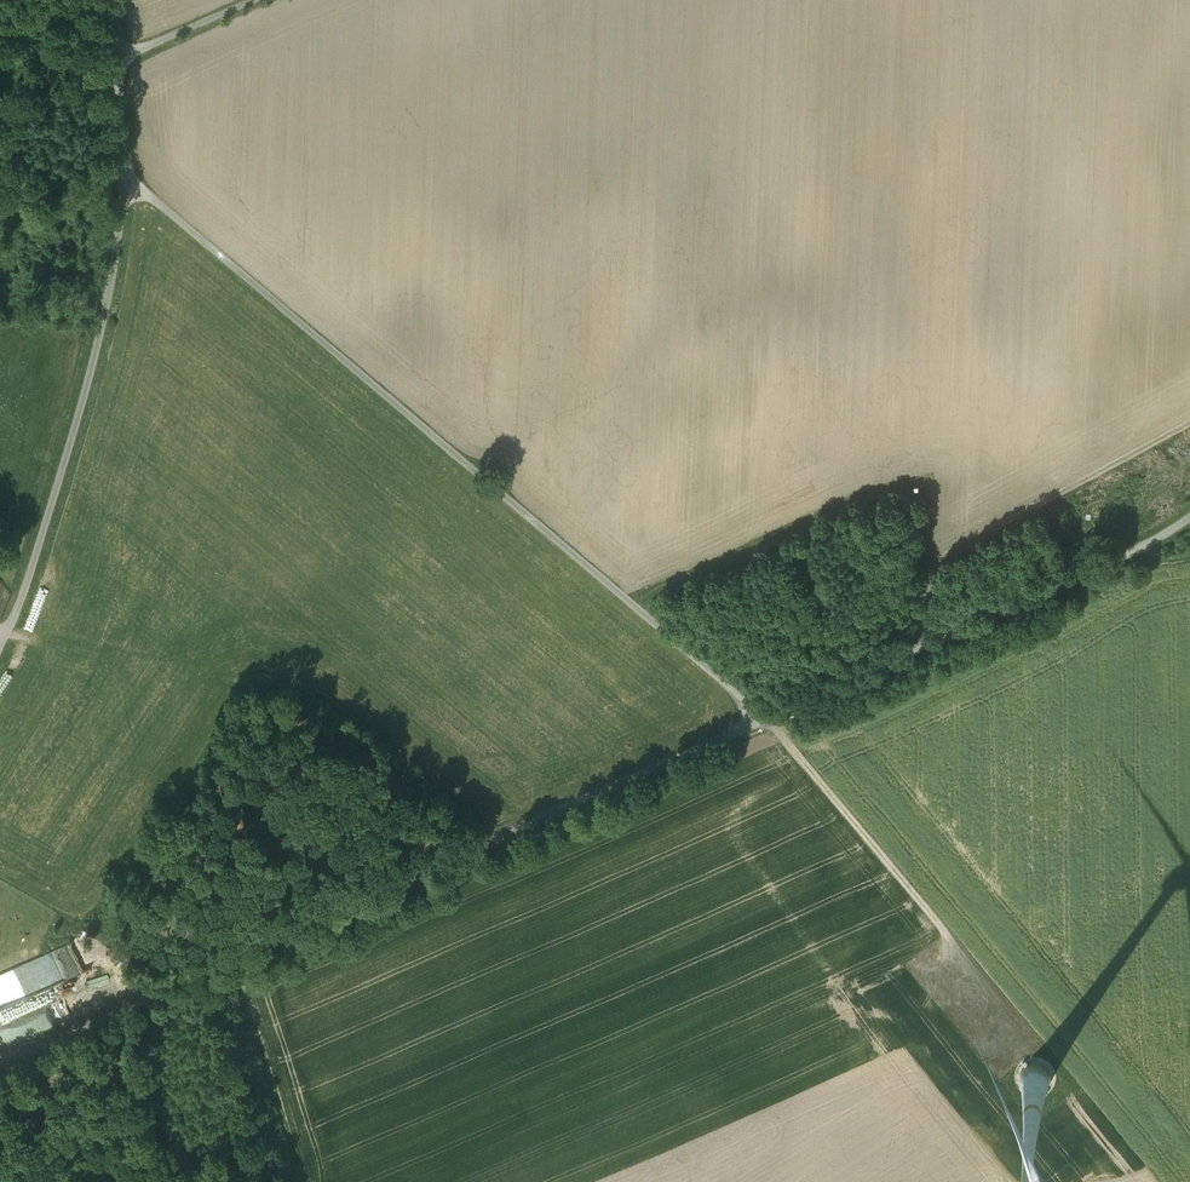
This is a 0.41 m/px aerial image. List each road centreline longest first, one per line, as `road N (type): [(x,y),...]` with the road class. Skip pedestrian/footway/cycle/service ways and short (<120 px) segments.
road 1 (unclassified): [(770,719),(0,1063)]
road 2 (unclassified): [(125,185),(157,201),(770,719)]
road 3 (unclassified): [(0,641),(67,461),(125,185)]
road 4 (unclassified): [(770,719),(1189,511)]
road 5 (track): [(770,719),(1029,1038)]
road 6 (track): [(928,644),(925,598),(949,551),(1189,424)]
road 7 (unclassified): [(125,185),(112,0)]
road 8 (track): [(121,1007),(171,1163),(167,1181)]

